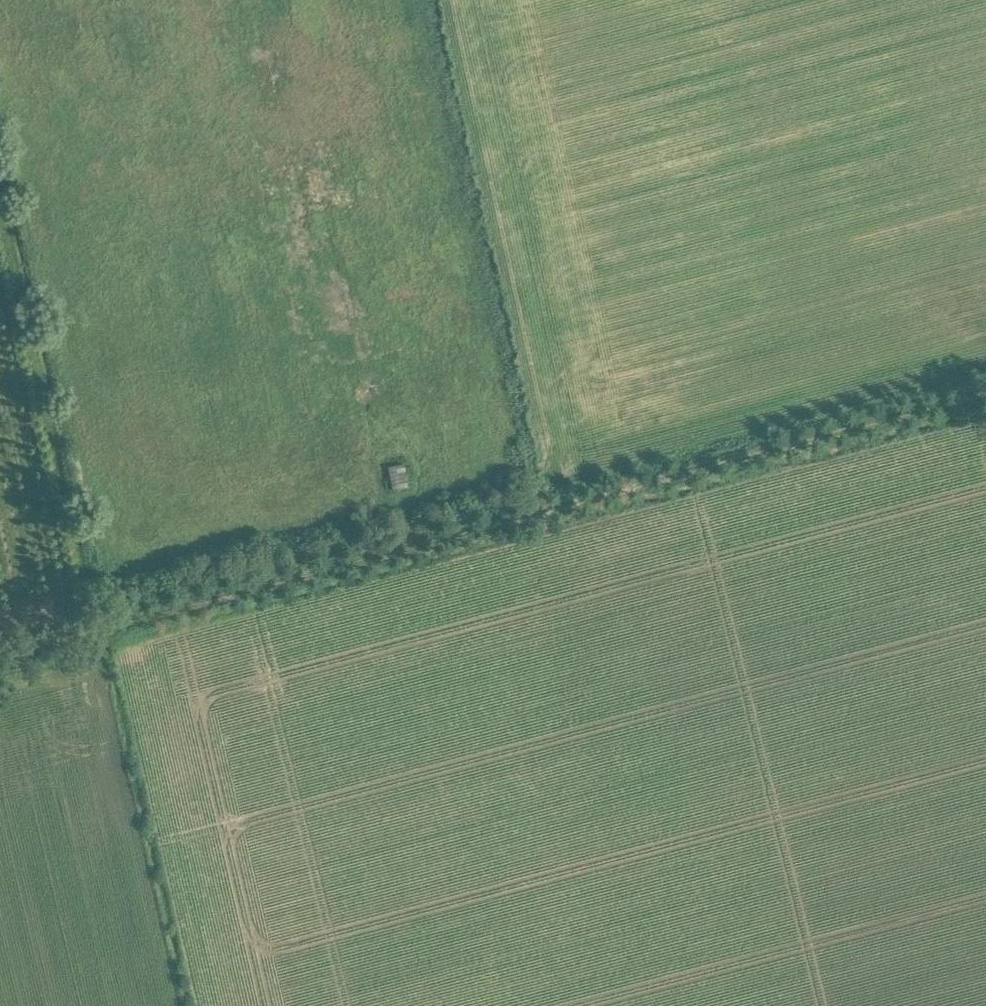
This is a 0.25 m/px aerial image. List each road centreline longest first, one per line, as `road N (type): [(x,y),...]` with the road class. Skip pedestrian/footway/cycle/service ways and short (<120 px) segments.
road 1 (track): [(985,438),(0,675)]

